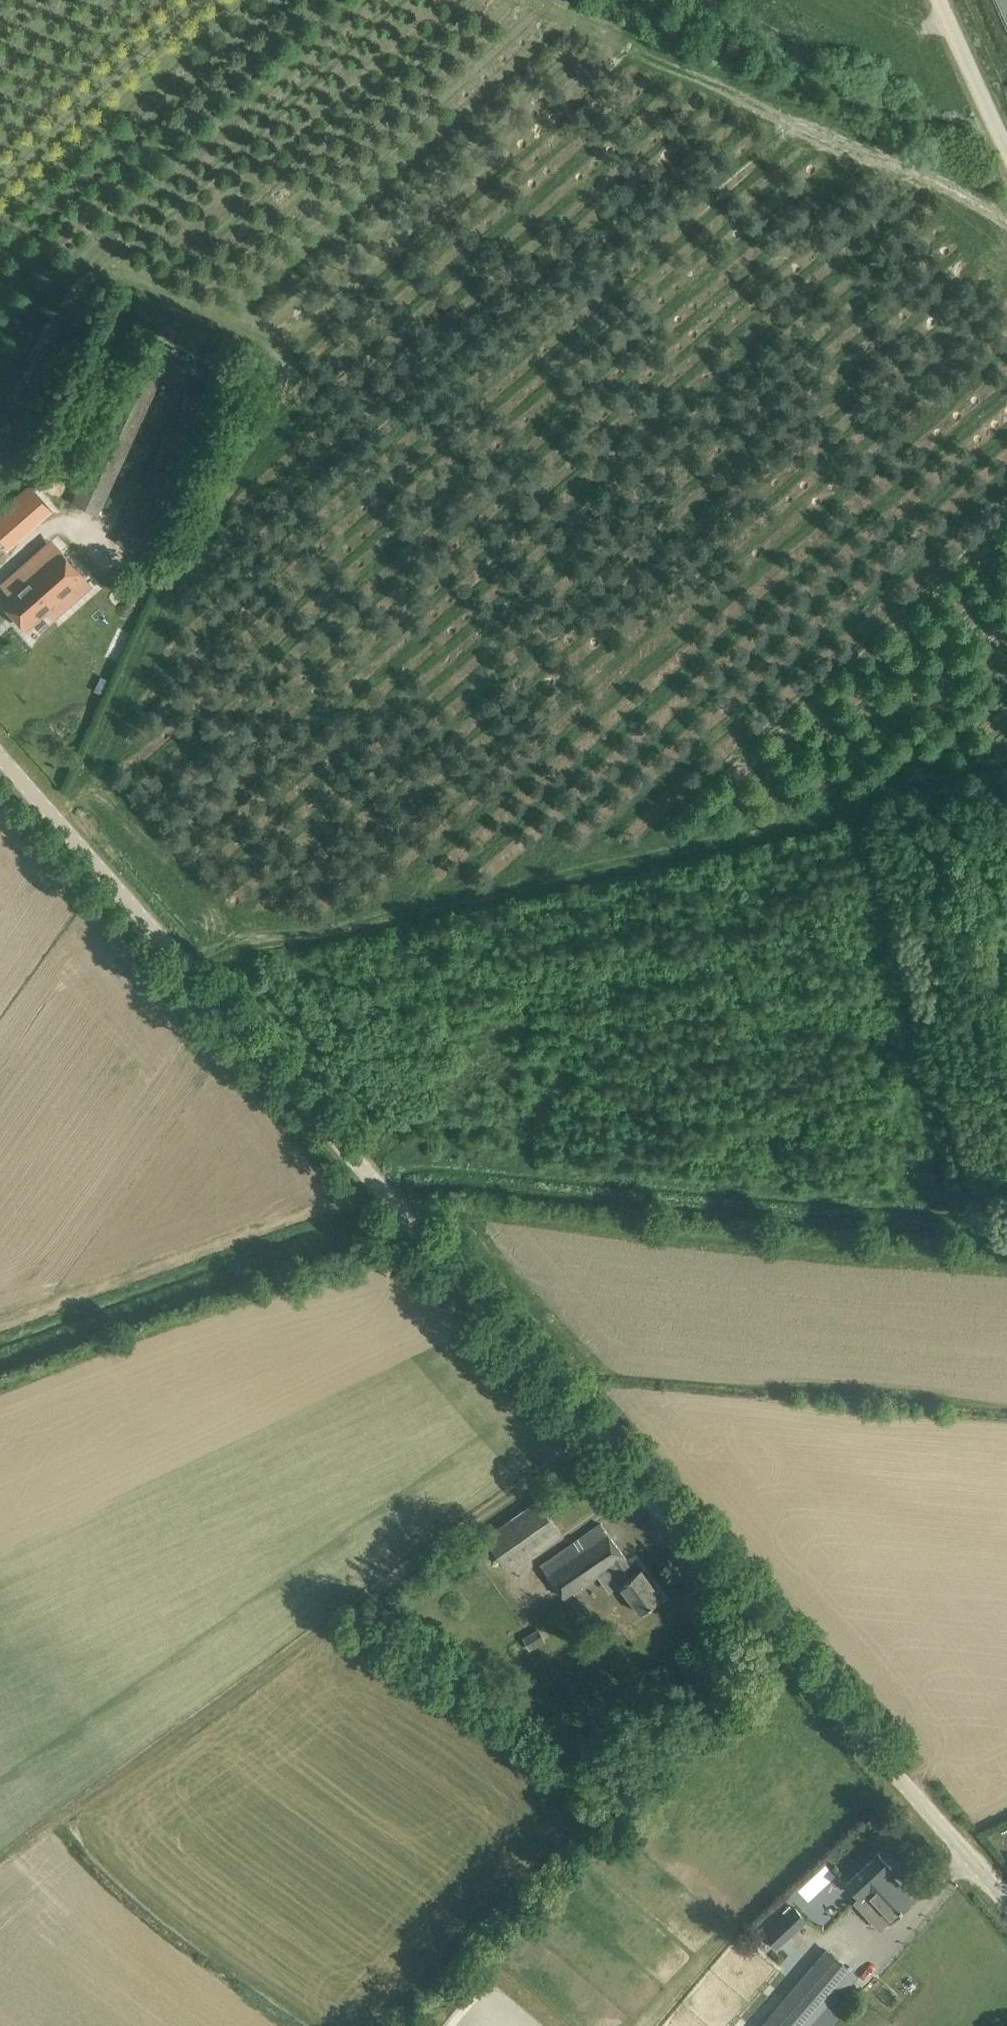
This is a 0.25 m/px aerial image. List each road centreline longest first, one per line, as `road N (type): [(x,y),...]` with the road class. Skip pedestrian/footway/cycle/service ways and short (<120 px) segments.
road 1 (unclassified): [(1006,1900),(0,756)]
road 2 (track): [(0,1863),(594,1432)]
road 3 (unclassified): [(1006,151),(942,0)]

